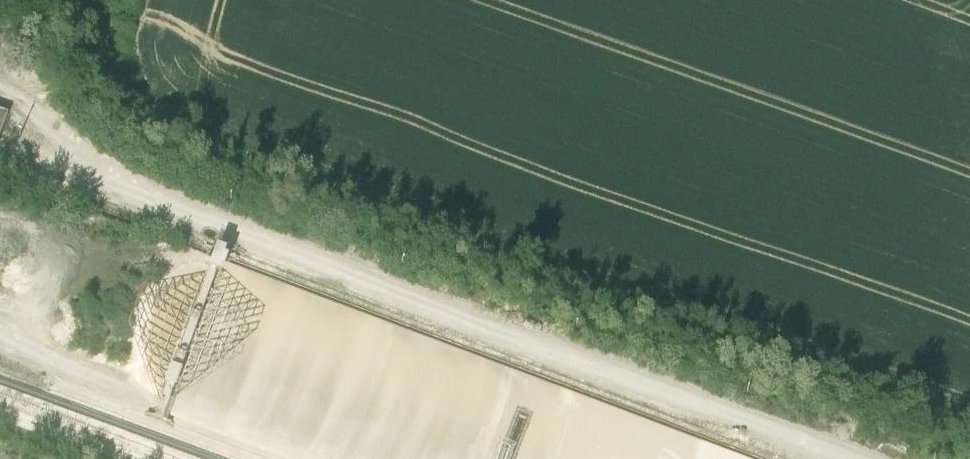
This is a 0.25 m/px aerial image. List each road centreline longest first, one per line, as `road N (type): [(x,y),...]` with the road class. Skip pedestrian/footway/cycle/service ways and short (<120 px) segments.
road 1 (track): [(857,458),(341,262),(66,145),(14,81),(0,78)]

